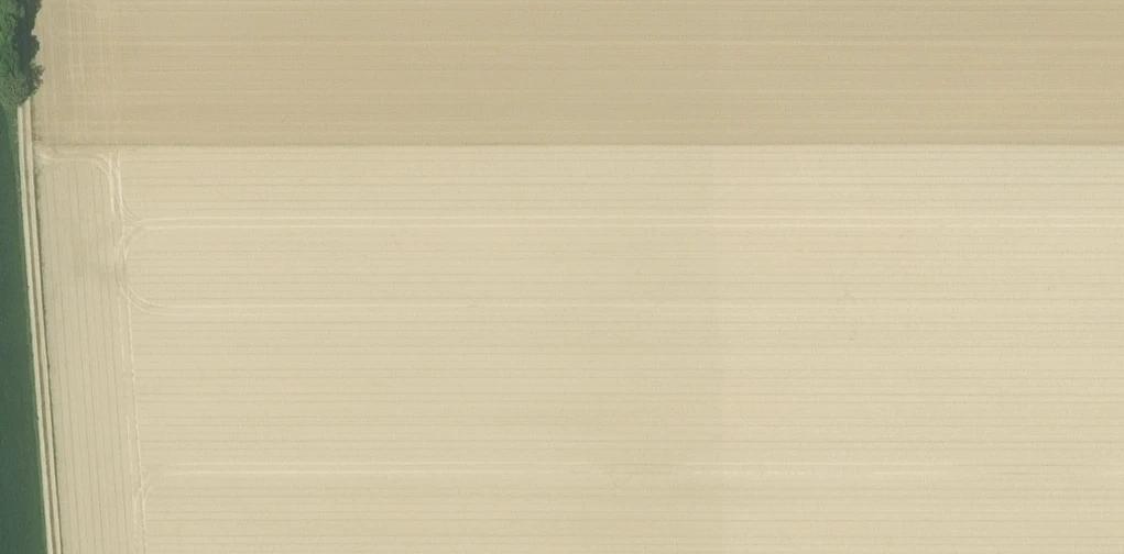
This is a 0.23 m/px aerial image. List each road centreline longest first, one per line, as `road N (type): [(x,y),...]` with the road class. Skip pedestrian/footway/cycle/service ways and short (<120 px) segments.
road 1 (track): [(57,553),(13,0)]

